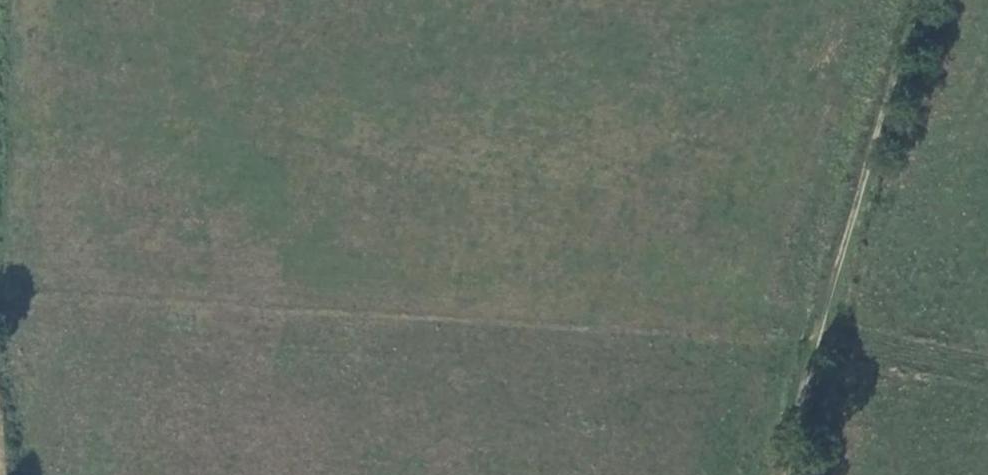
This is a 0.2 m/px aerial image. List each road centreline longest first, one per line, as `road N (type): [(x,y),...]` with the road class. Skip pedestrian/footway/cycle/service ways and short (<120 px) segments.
road 1 (track): [(791,474),(819,333),(916,0)]

